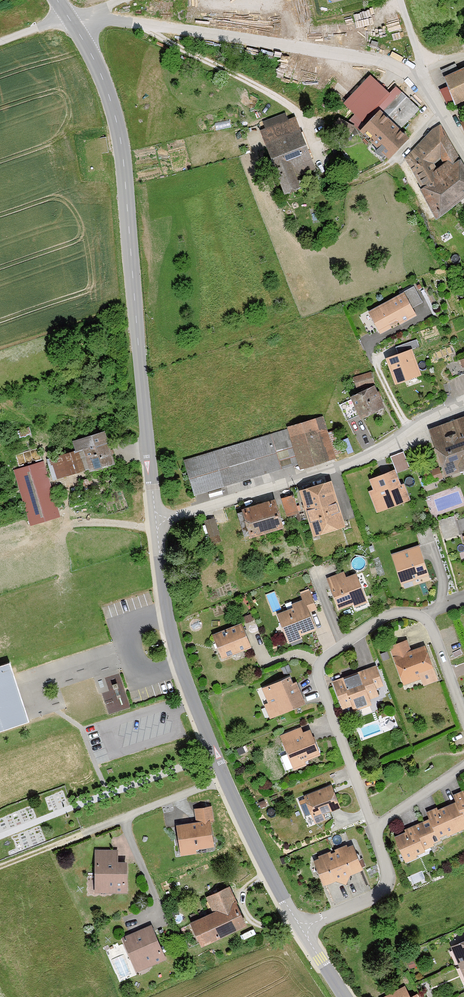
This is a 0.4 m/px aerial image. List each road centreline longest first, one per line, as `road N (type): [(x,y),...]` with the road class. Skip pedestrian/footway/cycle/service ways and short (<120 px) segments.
road 1 (tertiary): [(156,521),(173,640),(207,735),(285,903),(346,996)]
road 2 (tertiary): [(77,30),(103,77),(120,135),(156,521)]
road 3 (residential): [(463,148),(420,81),(374,58),(113,21),(77,30)]
road 4 (residential): [(156,521),(348,466),(463,402)]

